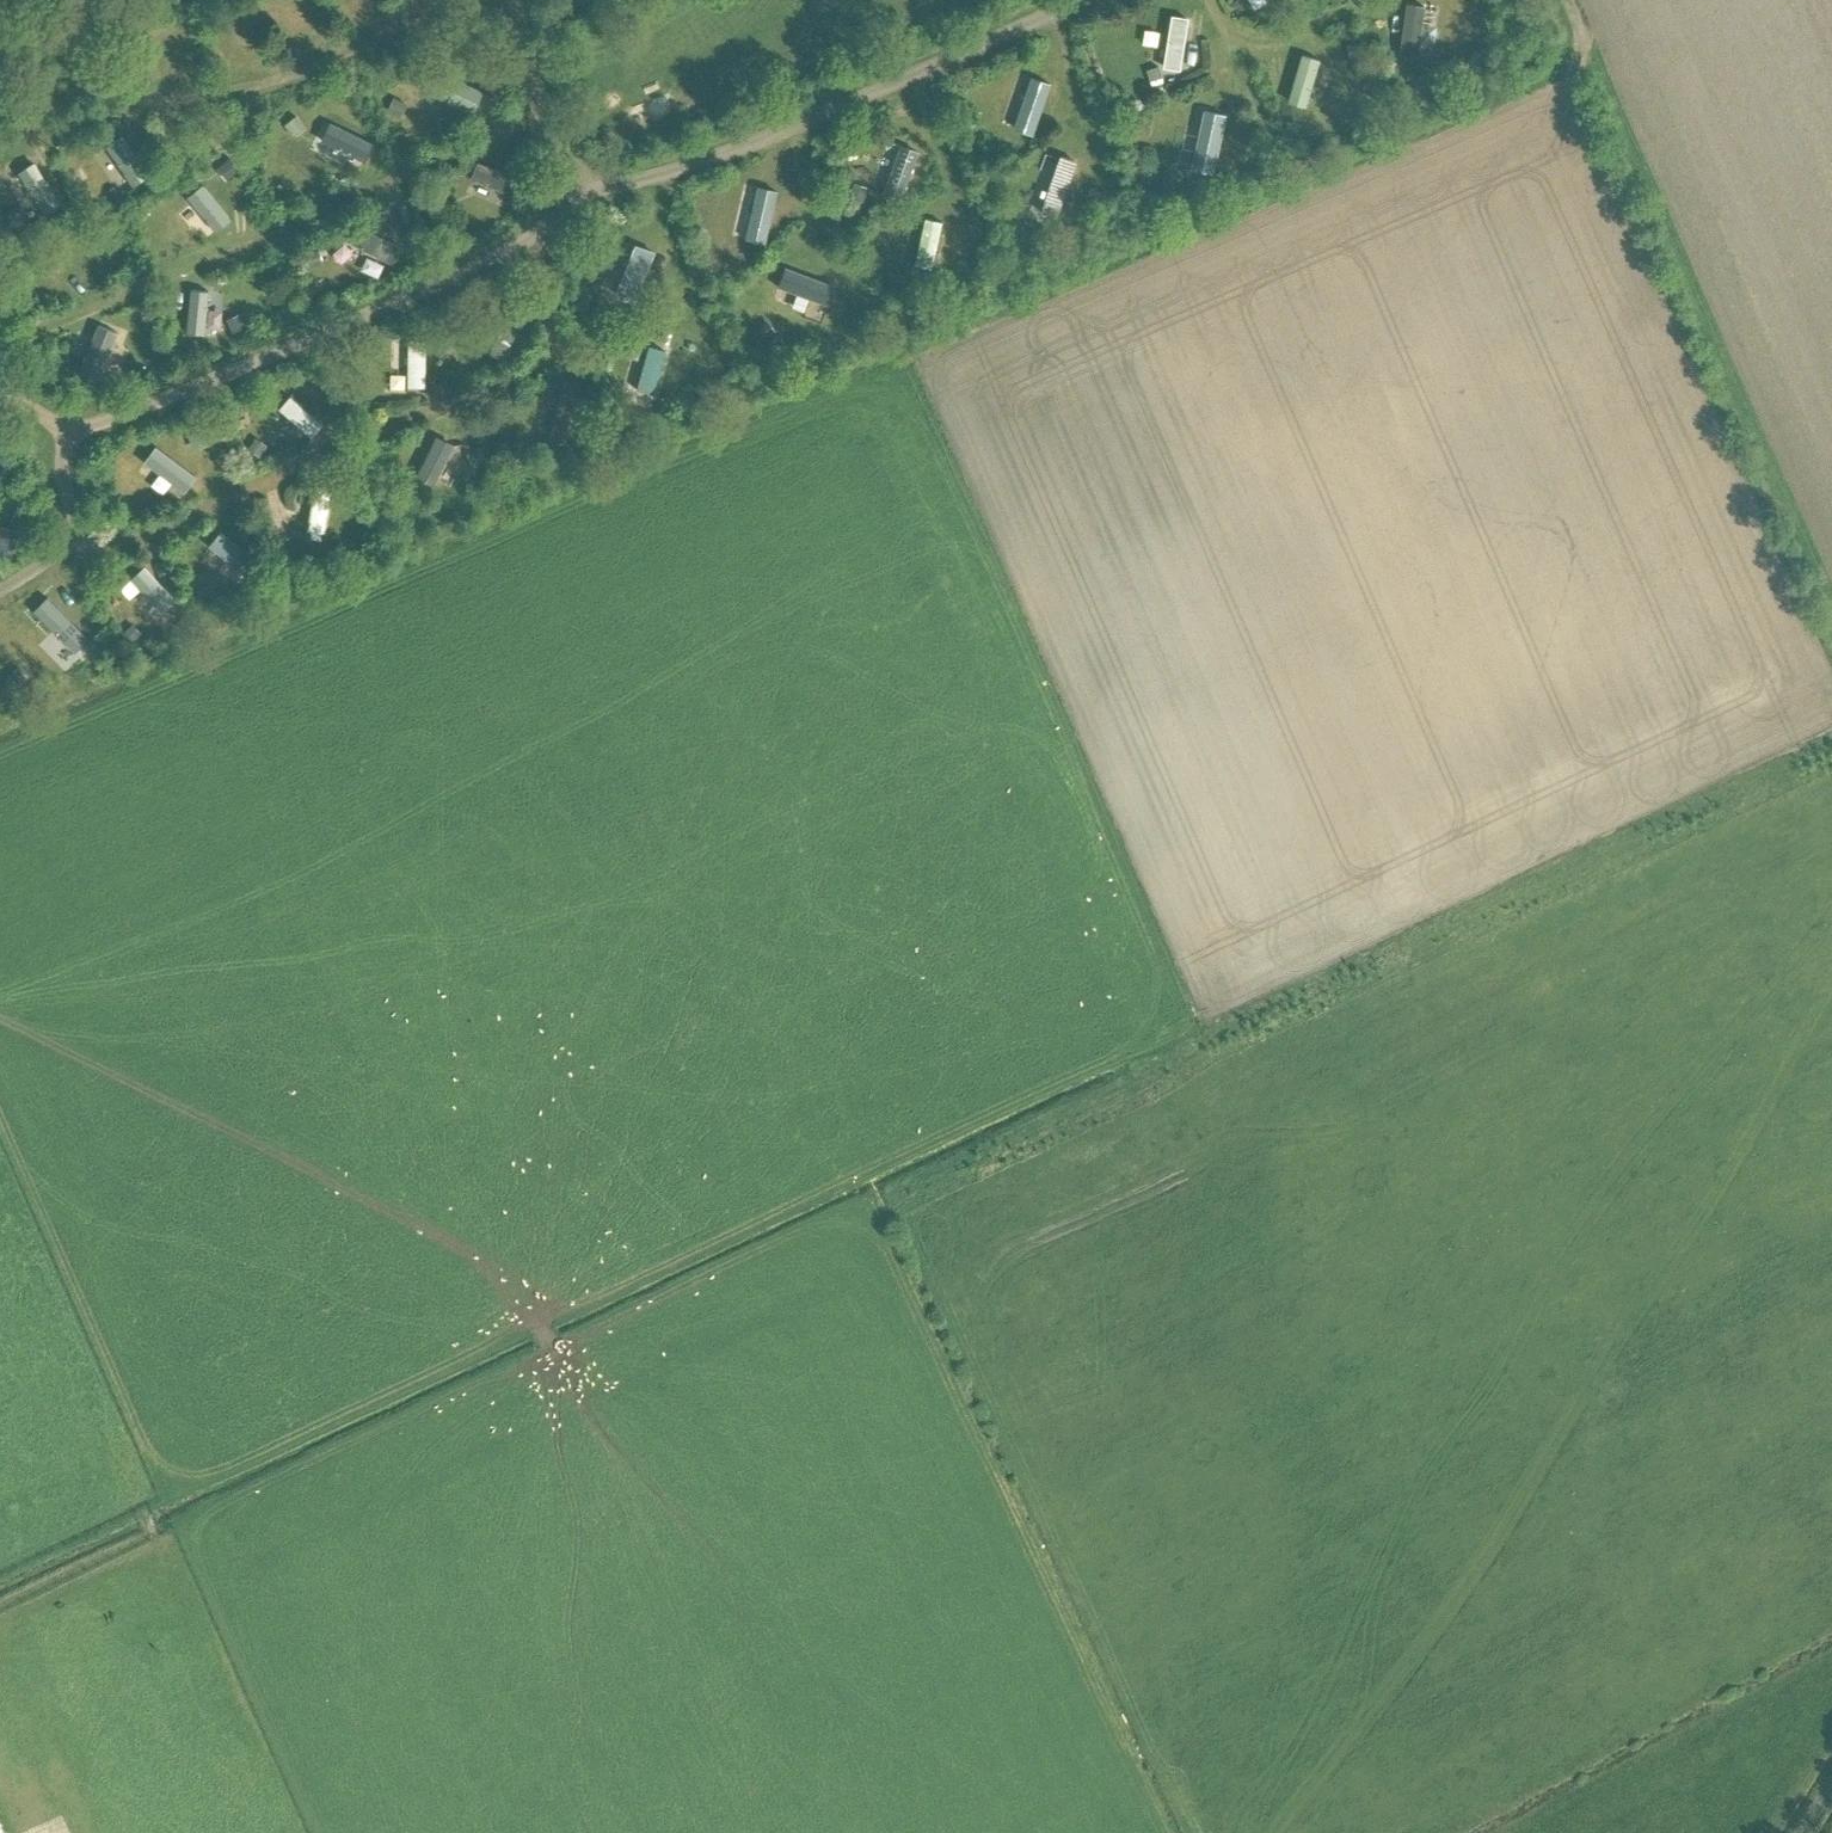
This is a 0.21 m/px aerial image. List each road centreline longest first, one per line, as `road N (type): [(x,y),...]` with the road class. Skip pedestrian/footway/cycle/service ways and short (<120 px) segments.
road 1 (track): [(1559,0),(1831,622)]

